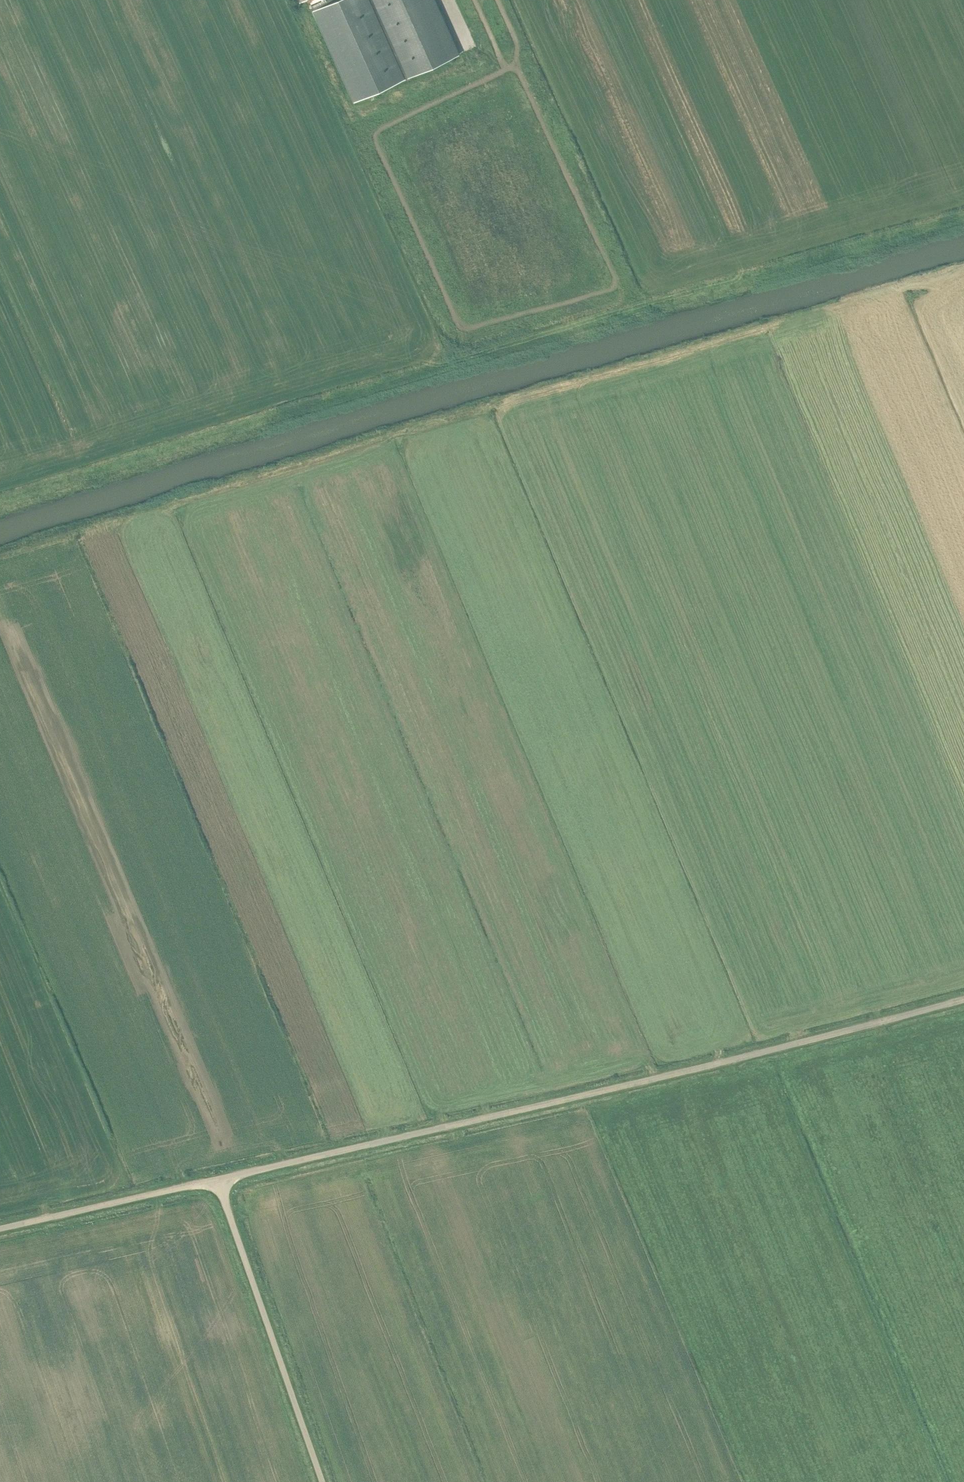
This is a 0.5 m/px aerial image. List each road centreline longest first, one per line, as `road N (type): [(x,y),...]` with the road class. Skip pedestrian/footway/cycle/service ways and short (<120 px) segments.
road 1 (unclassified): [(219,1179),(963,1000)]
road 2 (unclassified): [(323,1481),(219,1179)]
road 3 (unclassified): [(0,1229),(219,1179)]

